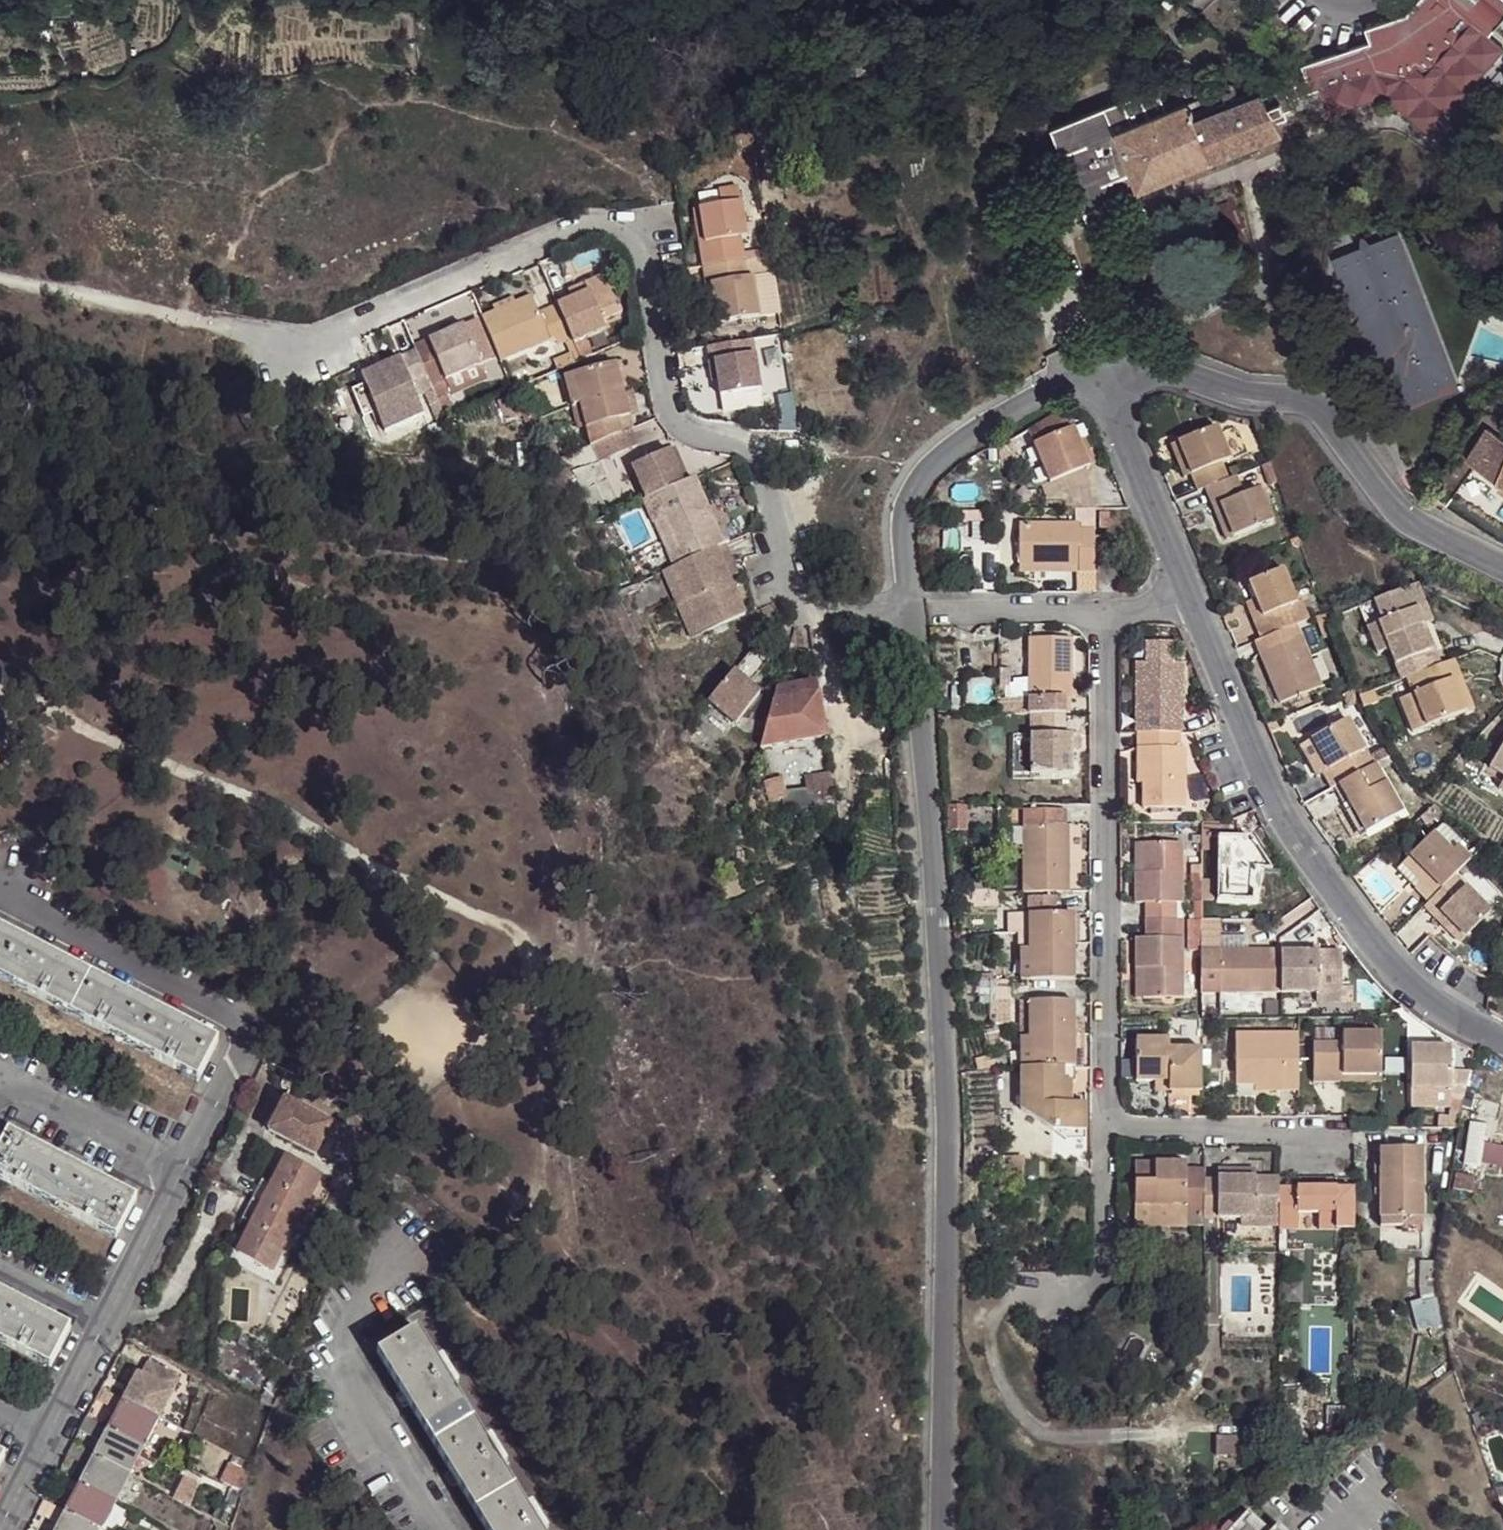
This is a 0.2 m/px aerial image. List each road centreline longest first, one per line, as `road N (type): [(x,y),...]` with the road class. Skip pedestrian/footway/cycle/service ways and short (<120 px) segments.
road 1 (residential): [(941,1529),(940,964),(904,512),(929,463),(1047,389),(1098,371)]
road 2 (residential): [(0,1527),(246,1054),(238,1021),(5,904),(1,884)]
road 3 (residential): [(1502,1040),(1435,1005),(1383,963),(1290,837),(1098,371)]
road 4 (track): [(0,692),(251,797),(424,891),(526,933)]
road 5 (residential): [(1098,371),(1144,364),(1306,405),(1345,435),(1360,471),(1389,506),(1502,569)]
road 6 (residential): [(441,1529),(338,1364),(399,1238)]

